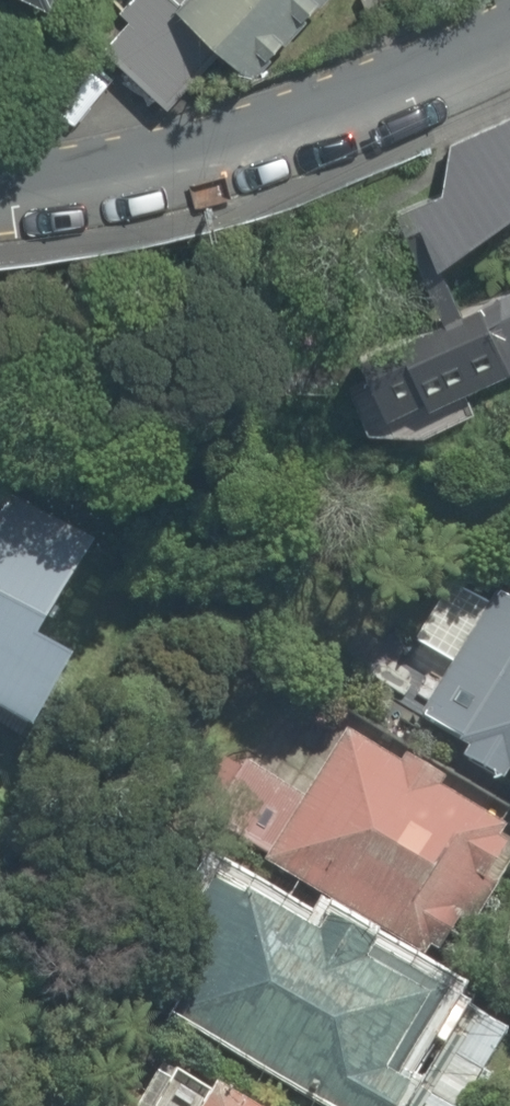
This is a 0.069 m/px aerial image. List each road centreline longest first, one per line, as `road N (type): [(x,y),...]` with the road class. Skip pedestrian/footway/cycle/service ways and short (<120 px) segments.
road 1 (residential): [(0,197),(323,116),(509,45)]

